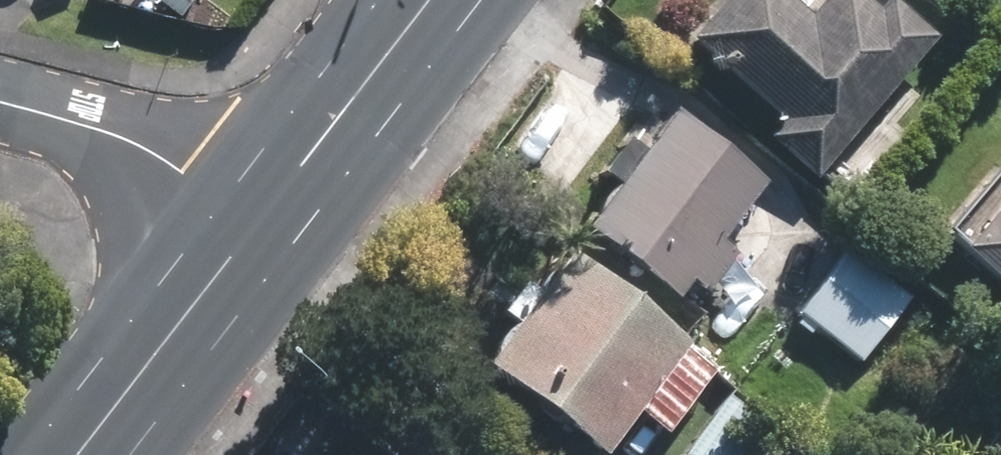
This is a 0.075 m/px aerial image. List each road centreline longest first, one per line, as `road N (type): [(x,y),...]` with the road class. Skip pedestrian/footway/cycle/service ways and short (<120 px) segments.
road 1 (primary): [(76,454),(257,219)]
road 2 (residential): [(0,101),(140,144),(257,219)]
road 3 (primary): [(257,219),(427,0)]

